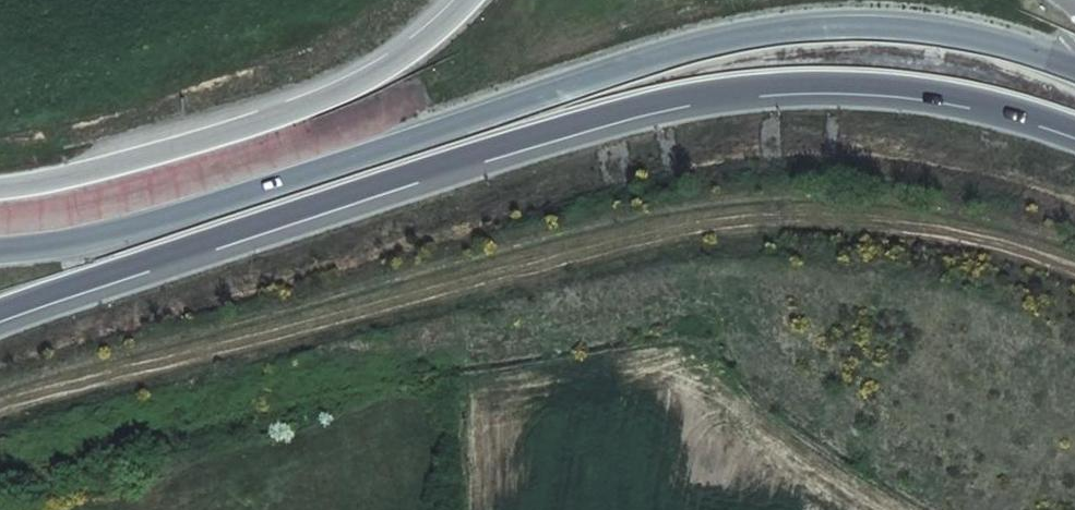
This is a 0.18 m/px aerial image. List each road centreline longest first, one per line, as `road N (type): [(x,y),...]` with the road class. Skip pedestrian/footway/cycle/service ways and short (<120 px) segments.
road 1 (motorway): [(0,257),(99,247),(655,58),(806,26),(926,27),(1074,64)]
road 2 (motorway): [(0,311),(601,114),(715,90),(845,81),(960,95),(1074,127)]
road 3 (motorway): [(475,0),(417,56),(318,109),(49,194),(0,193)]

